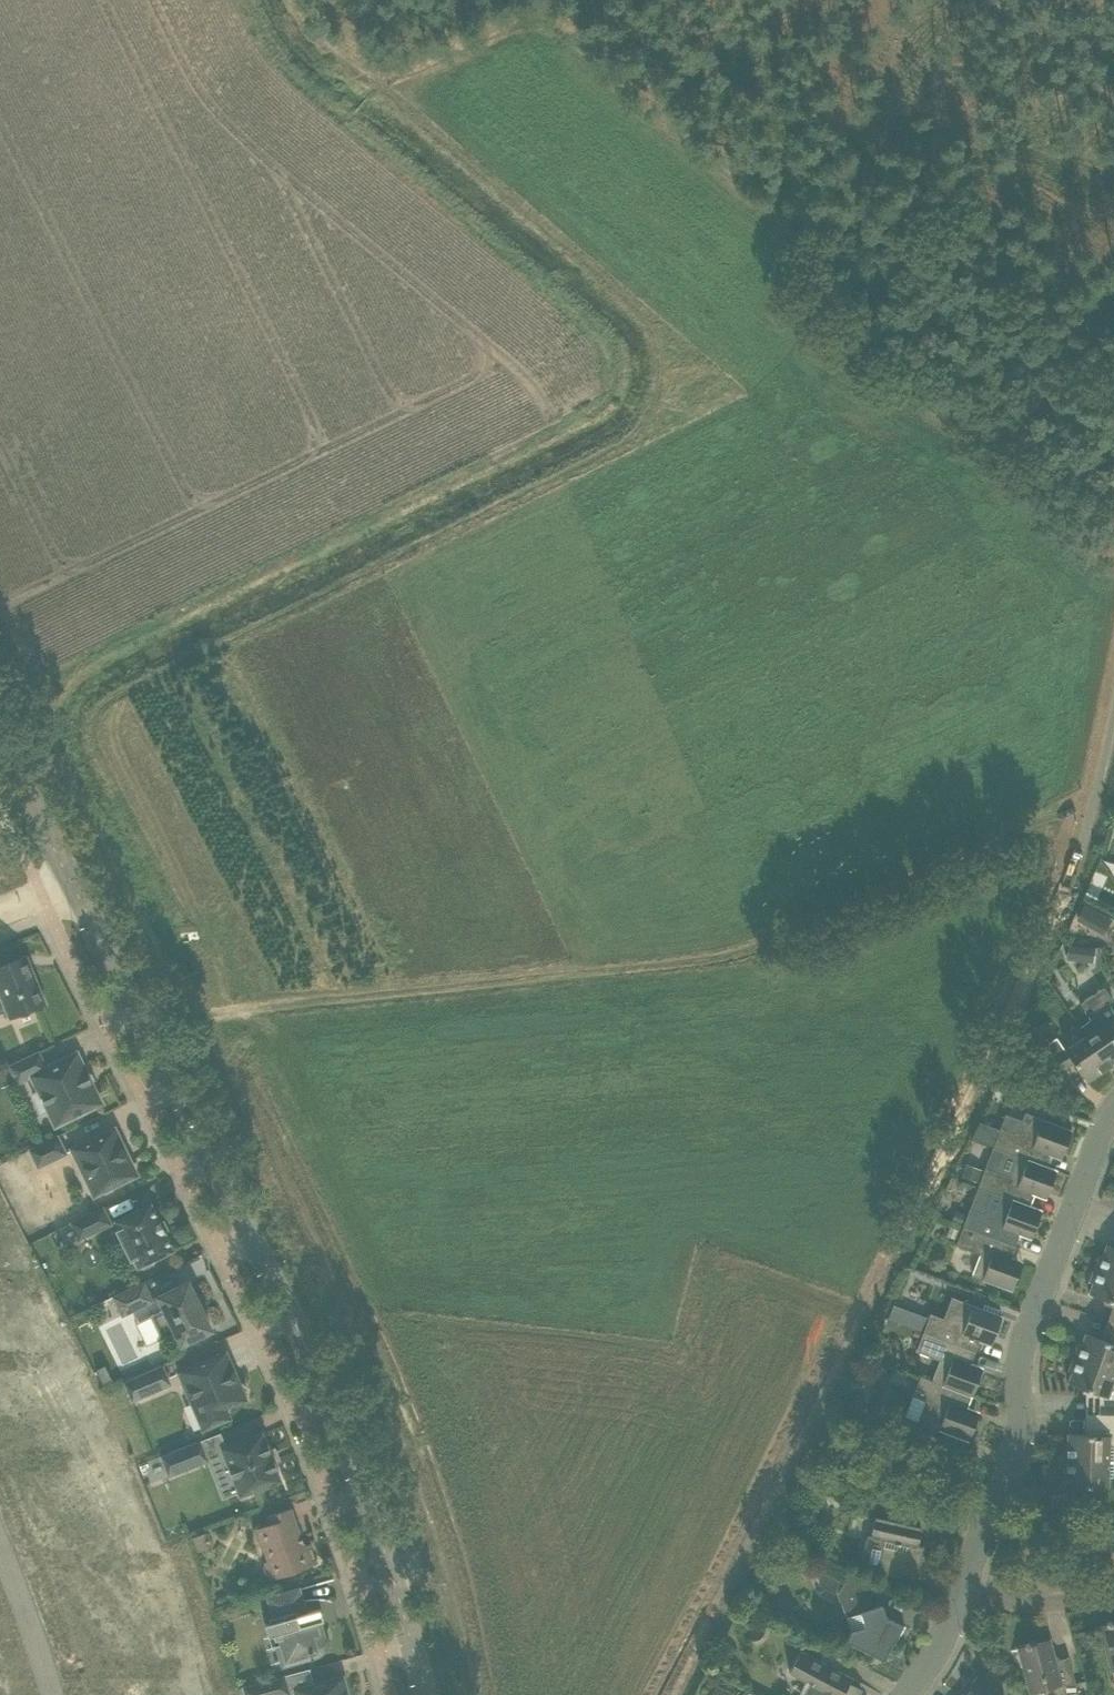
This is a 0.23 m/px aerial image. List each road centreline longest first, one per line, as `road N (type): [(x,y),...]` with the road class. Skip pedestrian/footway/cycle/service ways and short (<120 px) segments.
road 1 (tertiary): [(424,1694),(389,1551),(293,1320),(72,877)]
road 2 (residential): [(1113,1136),(1072,1218),(1035,1381),(959,1591)]
road 3 (residential): [(52,1694),(0,1543)]
road 4 (residential): [(1113,1604),(1058,1608),(959,1591)]
road 5 (tertiary): [(72,877),(0,741)]

